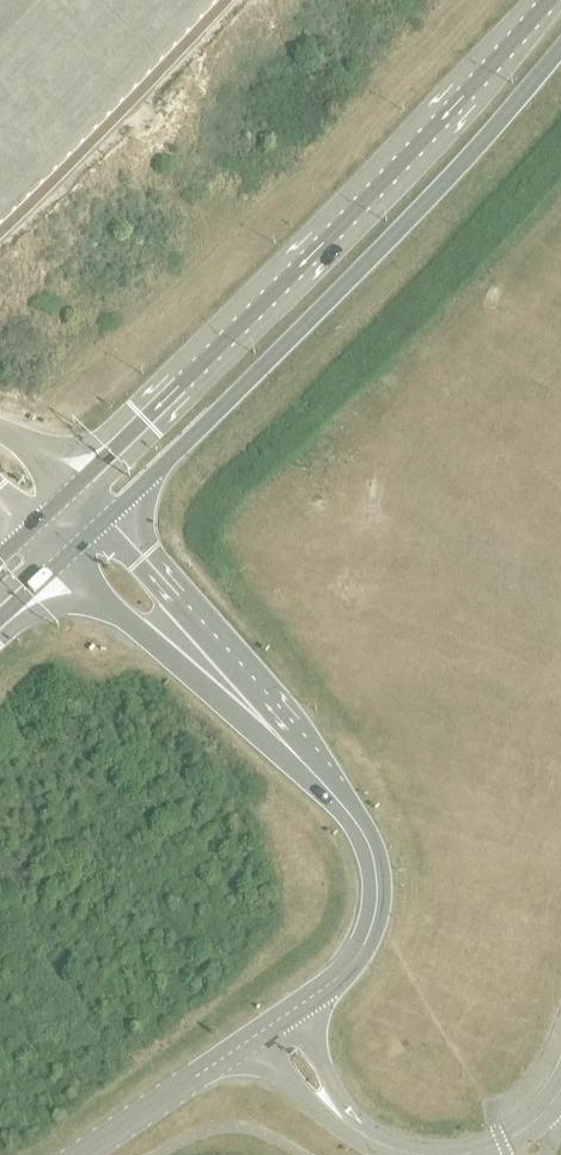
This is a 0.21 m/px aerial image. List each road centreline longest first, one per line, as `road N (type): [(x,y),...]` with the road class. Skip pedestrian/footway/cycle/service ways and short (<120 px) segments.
road 1 (primary): [(109,519),(390,241),(560,47)]
road 2 (primary): [(552,0),(355,211),(190,370)]
road 3 (tertiary): [(284,1014),(359,953),(375,919),(371,851),(351,818),(200,658)]
road 4 (tertiary): [(81,1154),(254,1035)]
road 5 (primary): [(190,370),(86,445),(19,440)]
road 6 (tertiary): [(200,658),(168,586),(109,519)]
road 7 (primary): [(190,370),(73,487)]
road 8 (tertiary): [(254,1035),(303,1096),(347,1124)]
road 9 (tertiary): [(347,1124),(328,1079),(284,1014)]
road 10 (tertiary): [(457,1154),(514,1136),(560,1087)]

